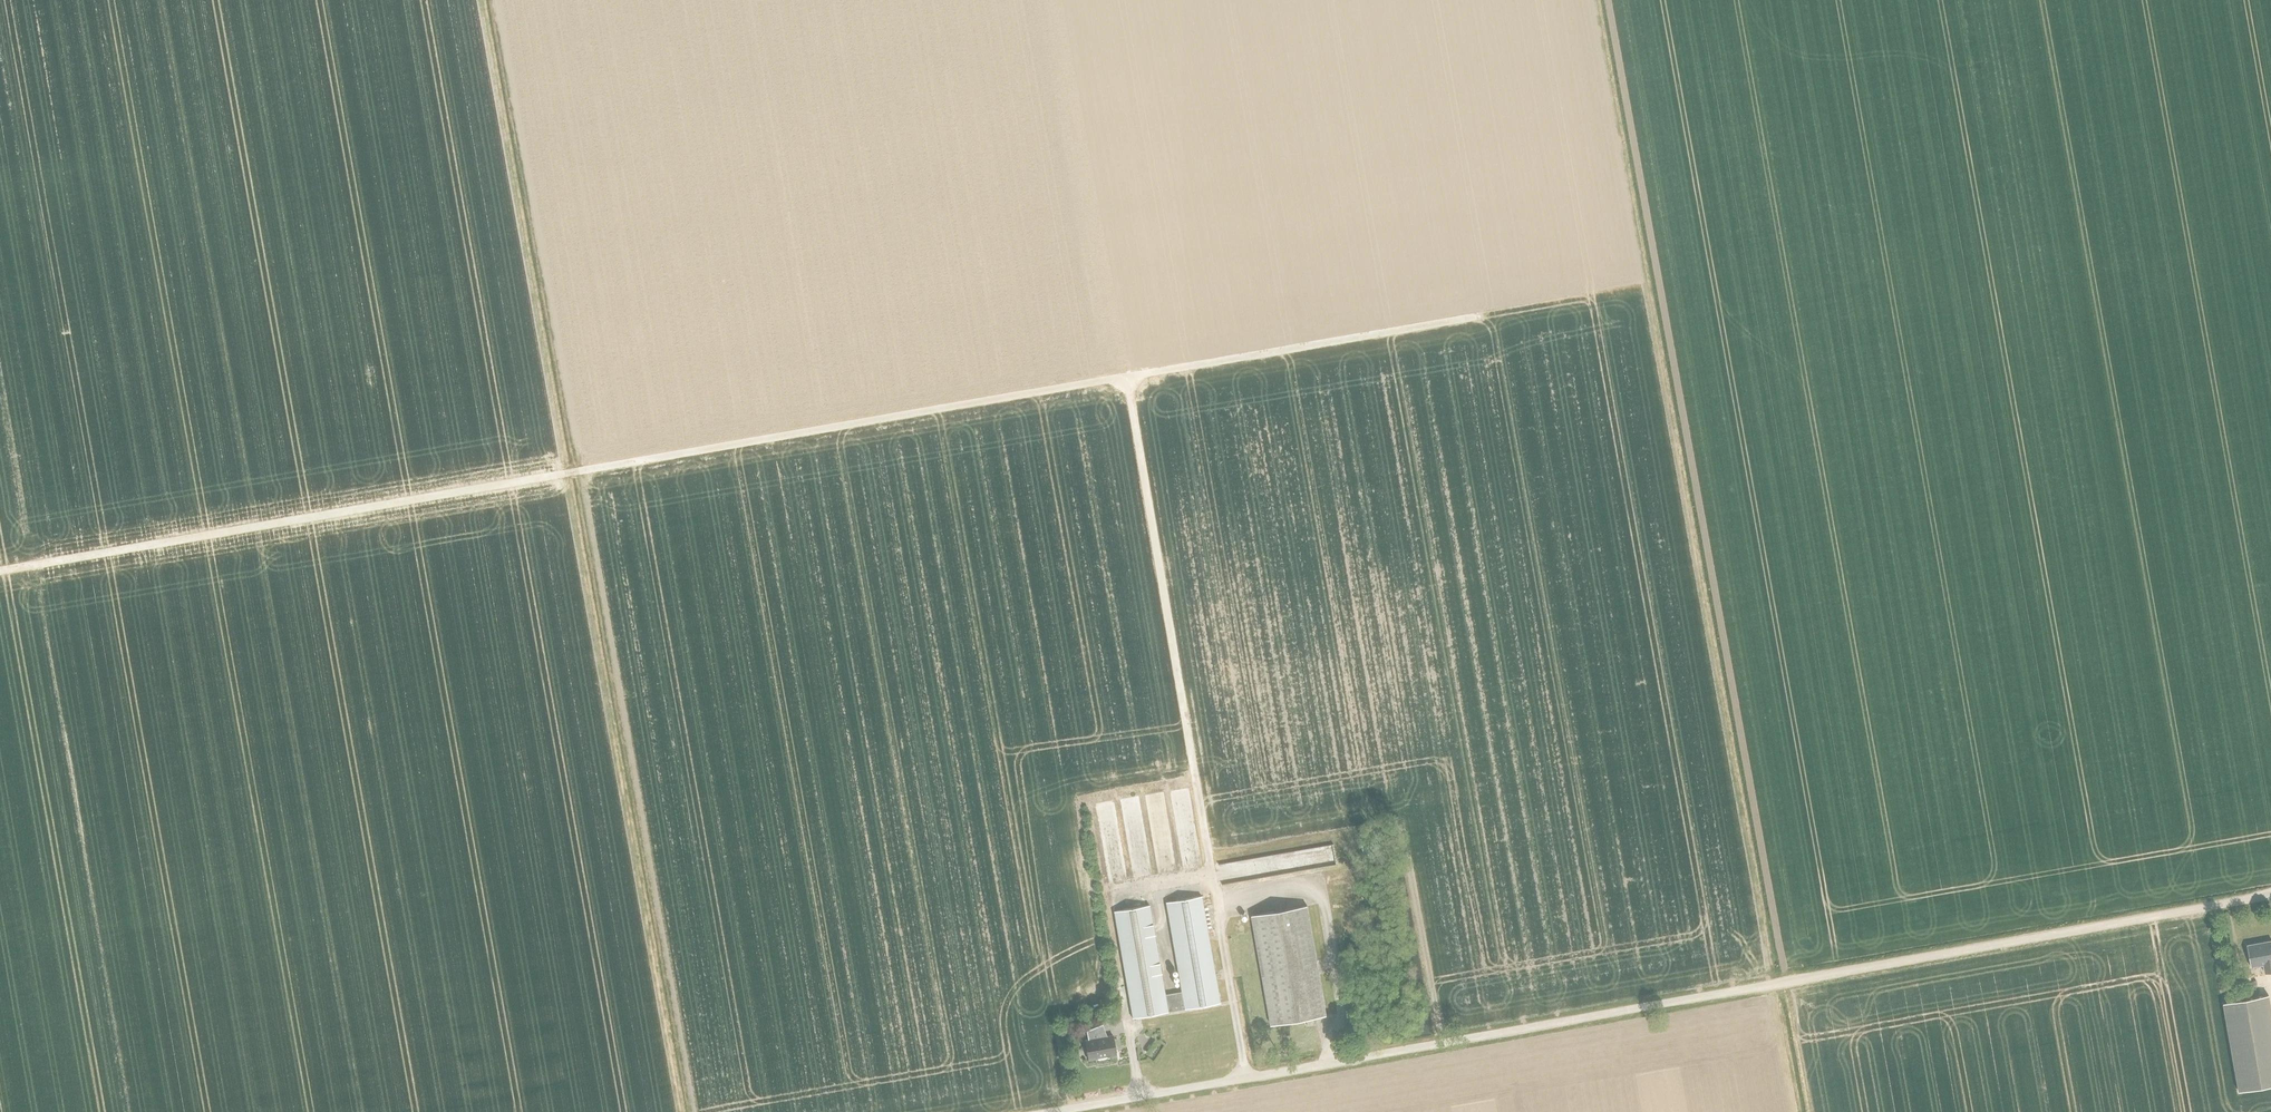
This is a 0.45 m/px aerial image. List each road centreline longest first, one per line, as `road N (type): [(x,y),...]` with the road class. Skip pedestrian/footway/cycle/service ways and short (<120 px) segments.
road 1 (unclassified): [(1051,1111),(2270,897)]

